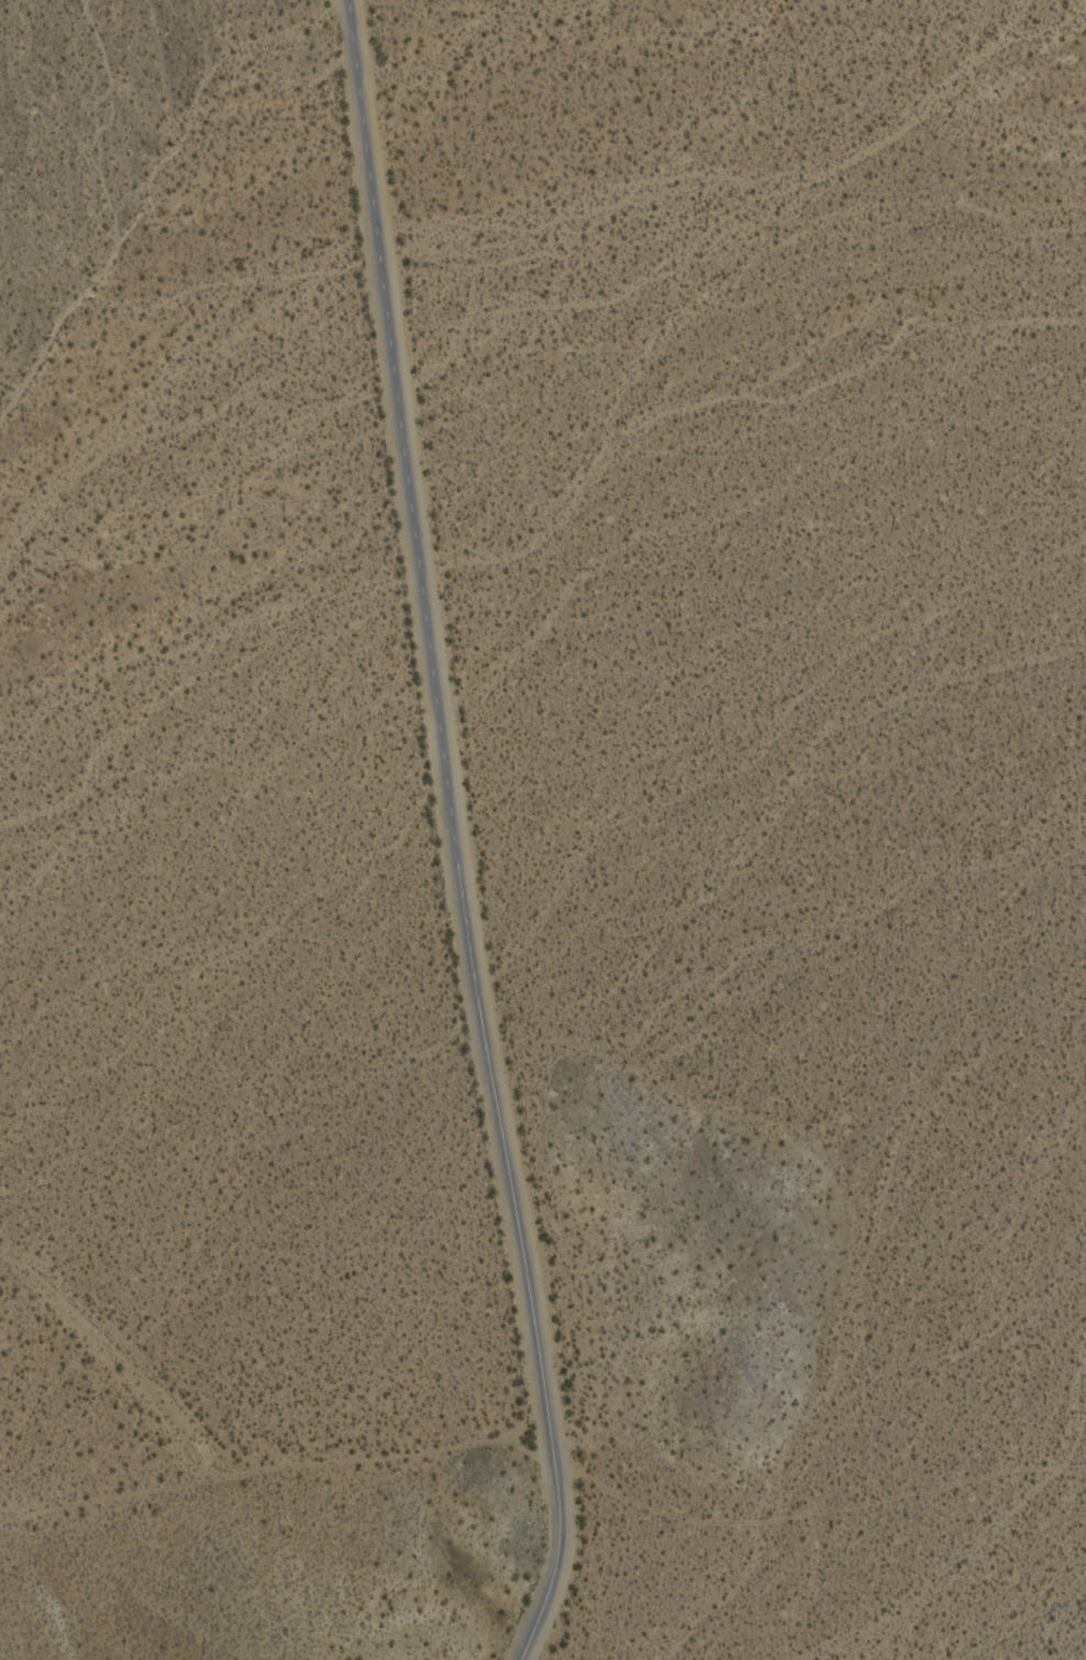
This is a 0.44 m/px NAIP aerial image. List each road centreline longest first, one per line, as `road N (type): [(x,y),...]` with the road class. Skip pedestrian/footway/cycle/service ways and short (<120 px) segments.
road 1 (tertiary): [(346,0),(463,938),(519,1279)]
road 2 (tertiary): [(519,1279),(557,1529),(551,1582),(520,1659)]

